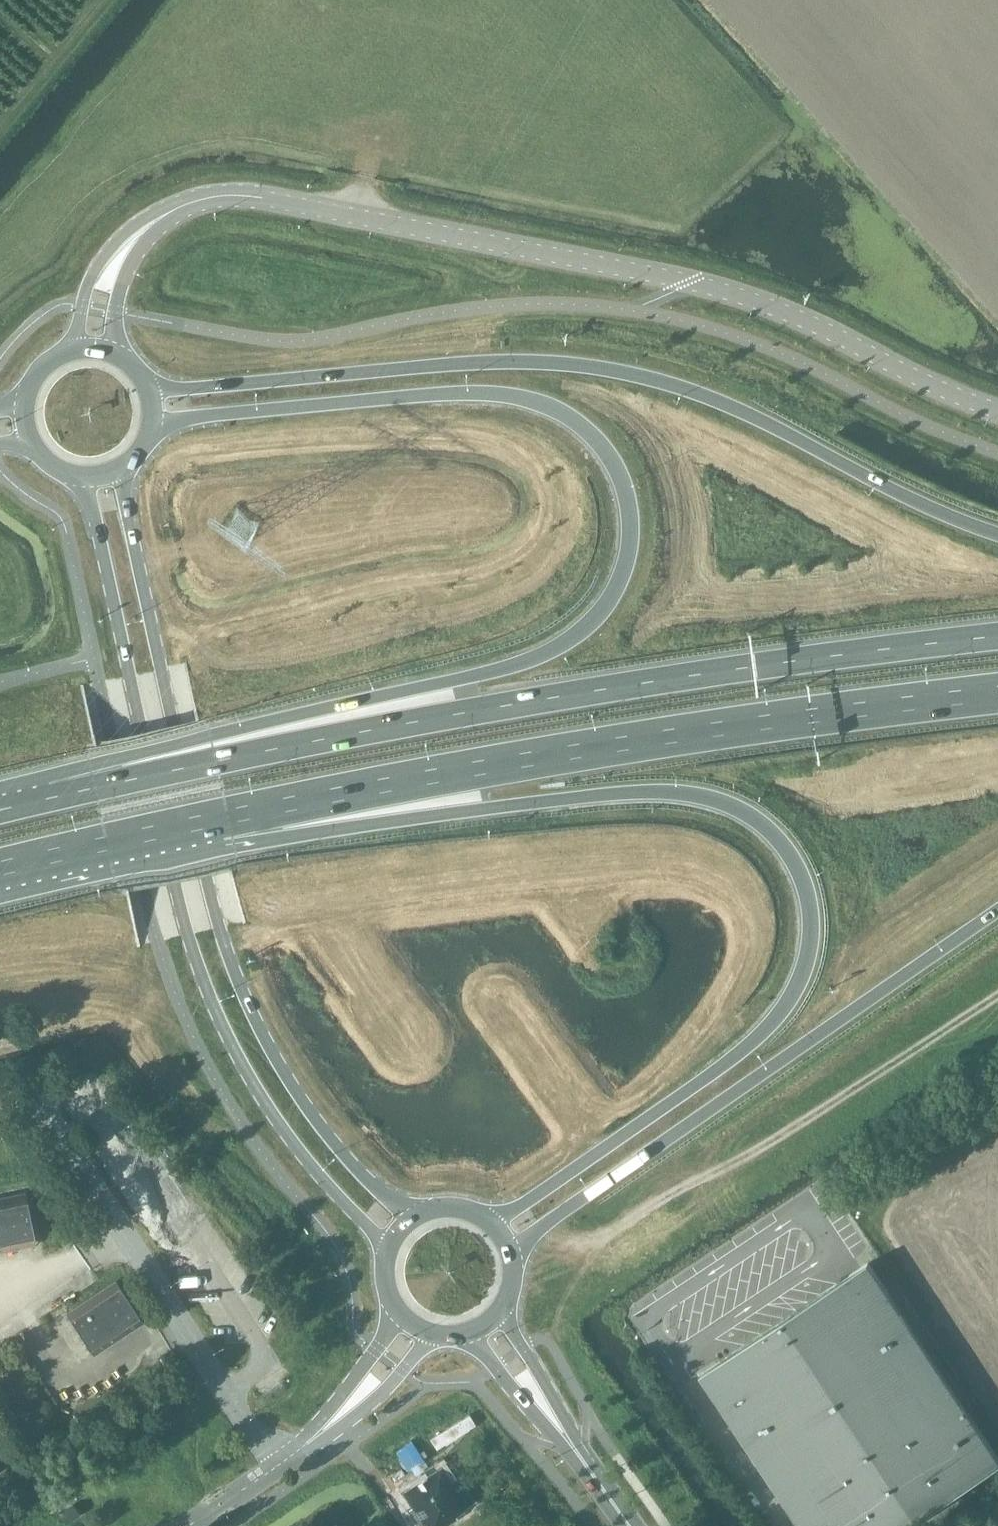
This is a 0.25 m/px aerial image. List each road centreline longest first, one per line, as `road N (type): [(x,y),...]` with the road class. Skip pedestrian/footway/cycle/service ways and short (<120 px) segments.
road 1 (trunk): [(156,421),(400,396),(527,399),(571,418),(606,450),(631,514),(627,553),(608,600),(552,651),(490,673),(90,767),(52,797)]
road 2 (trunk): [(230,818),(483,810),(663,790),(741,807),(790,855),(807,898),(809,938),(803,974),(771,1025),(496,1224)]
road 3 (trunk): [(997,636),(478,711),(52,797)]
road 4 (trunk): [(997,534),(730,406),(588,368),(483,365),(154,390)]
road 5 (tertiary): [(174,209),(224,195),(259,197),(653,274),(771,307),(997,411)]
road 6 (tertiary): [(88,478),(175,890),(203,982),(294,1144),(391,1248)]
road 7 (tertiary): [(410,1223),(286,1077),(229,957),(118,471)]
road 8 (trunk): [(230,818),(523,762),(997,693)]
road 9 (trunk): [(513,1251),(997,911)]
road 10 (trunk): [(0,870),(230,818)]
road 11 (unclassified): [(272,1467),(330,1436),(434,1338)]
road 12 (unclassified): [(402,1317),(272,1467)]
road 13 (tertiary): [(174,209),(136,225),(105,252),(75,343)]
road 14 (tertiary): [(580,1456),(505,1315)]
road 15 (tertiary): [(476,1335),(580,1456)]
road 16 (tertiary): [(116,347),(128,269),(174,209)]

